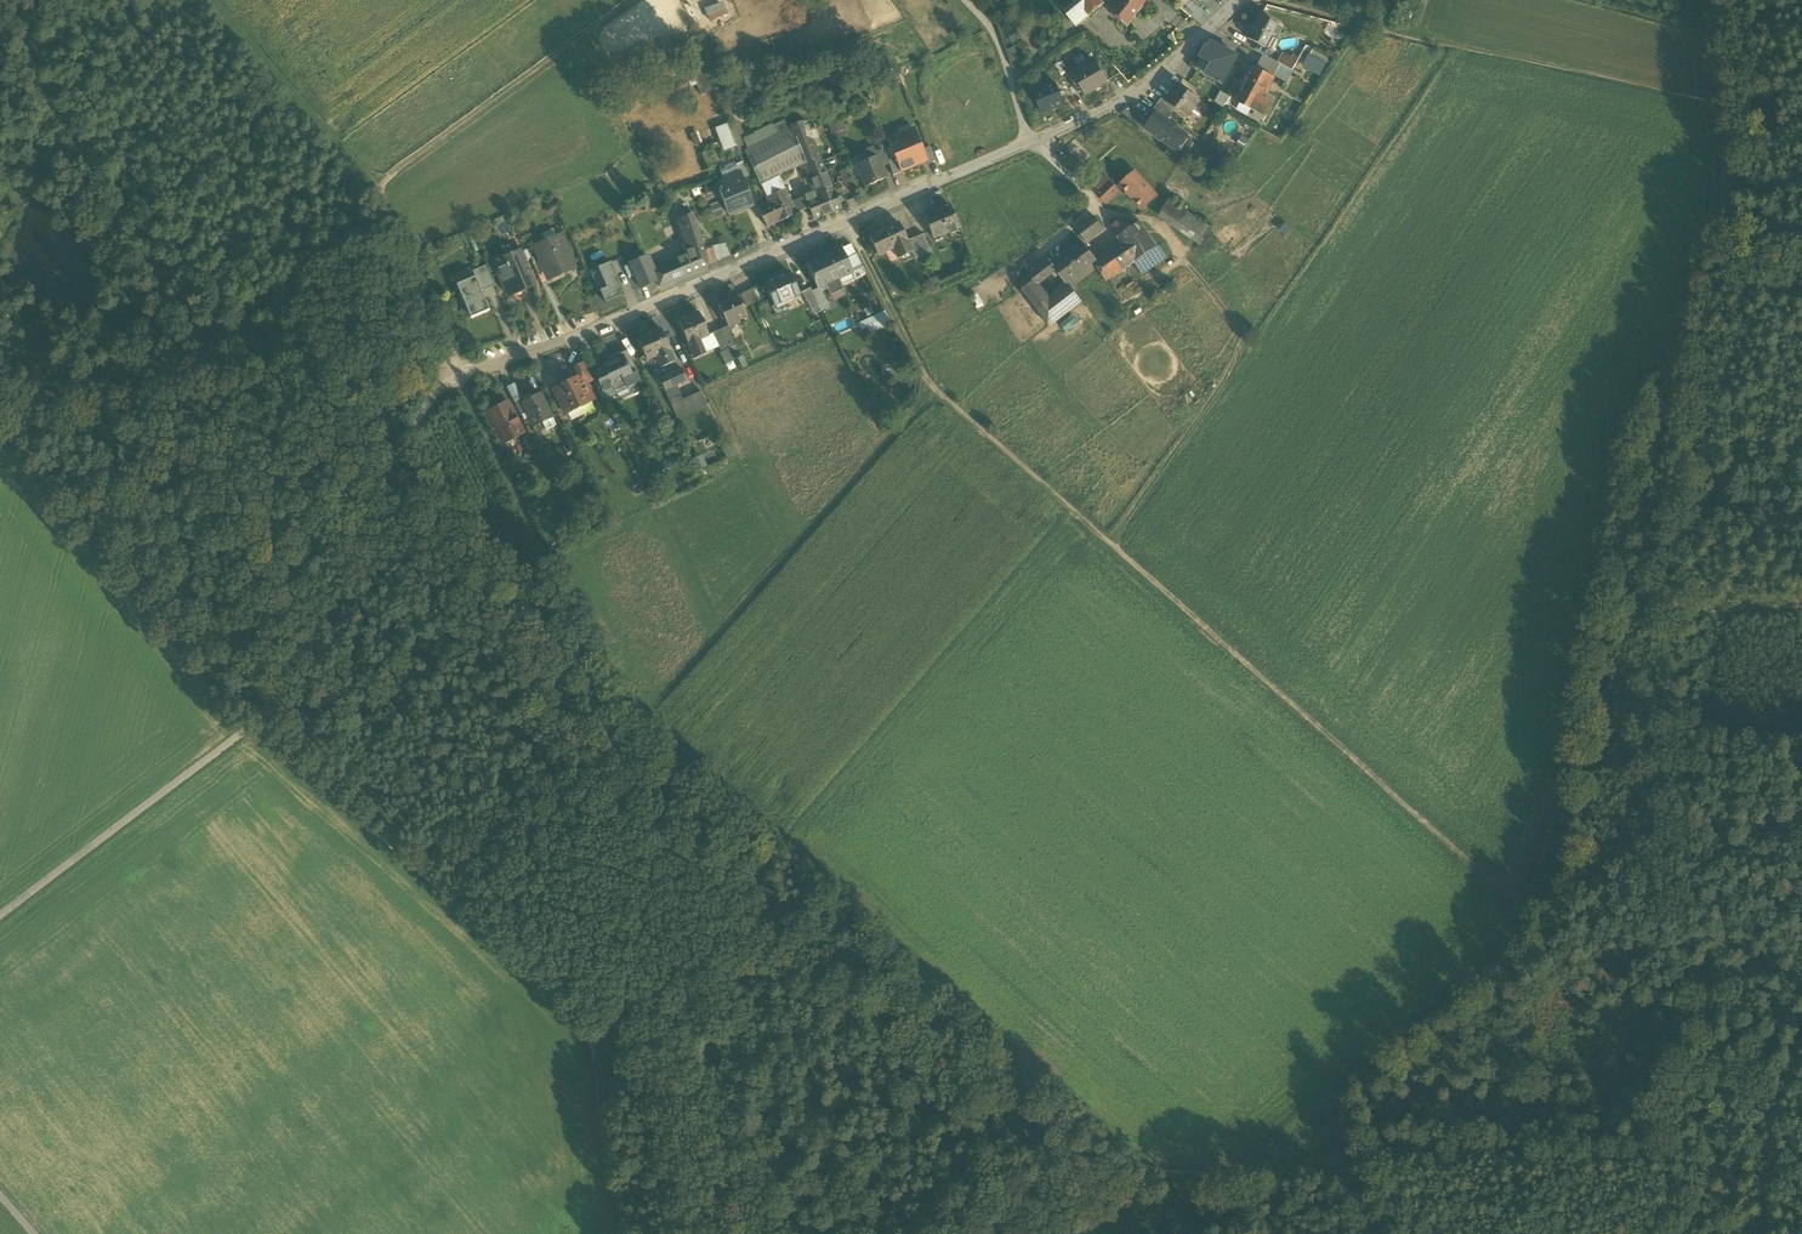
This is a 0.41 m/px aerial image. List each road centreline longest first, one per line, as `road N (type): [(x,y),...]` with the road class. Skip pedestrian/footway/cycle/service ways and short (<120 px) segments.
road 1 (track): [(1350,1180),(1148,1175),(635,719),(457,375)]
road 2 (track): [(845,219),(933,387),(1529,914)]
road 3 (residential): [(457,375),(597,326),(1114,108),(1236,0)]
road 4 (track): [(457,375),(432,392),(271,711),(0,916)]
road 5 (track): [(1663,1233),(1677,606)]
road 6 (track): [(1677,606),(1680,370),(1725,211),(1723,0)]
road 7 (track): [(1268,0),(1724,120)]
road 8 (track): [(457,375),(419,368),(0,436)]
road 9 (track): [(257,722),(592,1030)]
road 10 (track): [(635,719),(933,387)]
road 11 (track): [(377,187),(635,0)]
road 12 (track): [(592,1030),(811,1233)]
road 13 (track): [(377,187),(214,0)]
road 14 (track): [(592,1030),(618,1233)]
road 15 (track): [(457,375),(377,187)]
road 16 (track): [(967,0),(993,27),(1037,144)]

